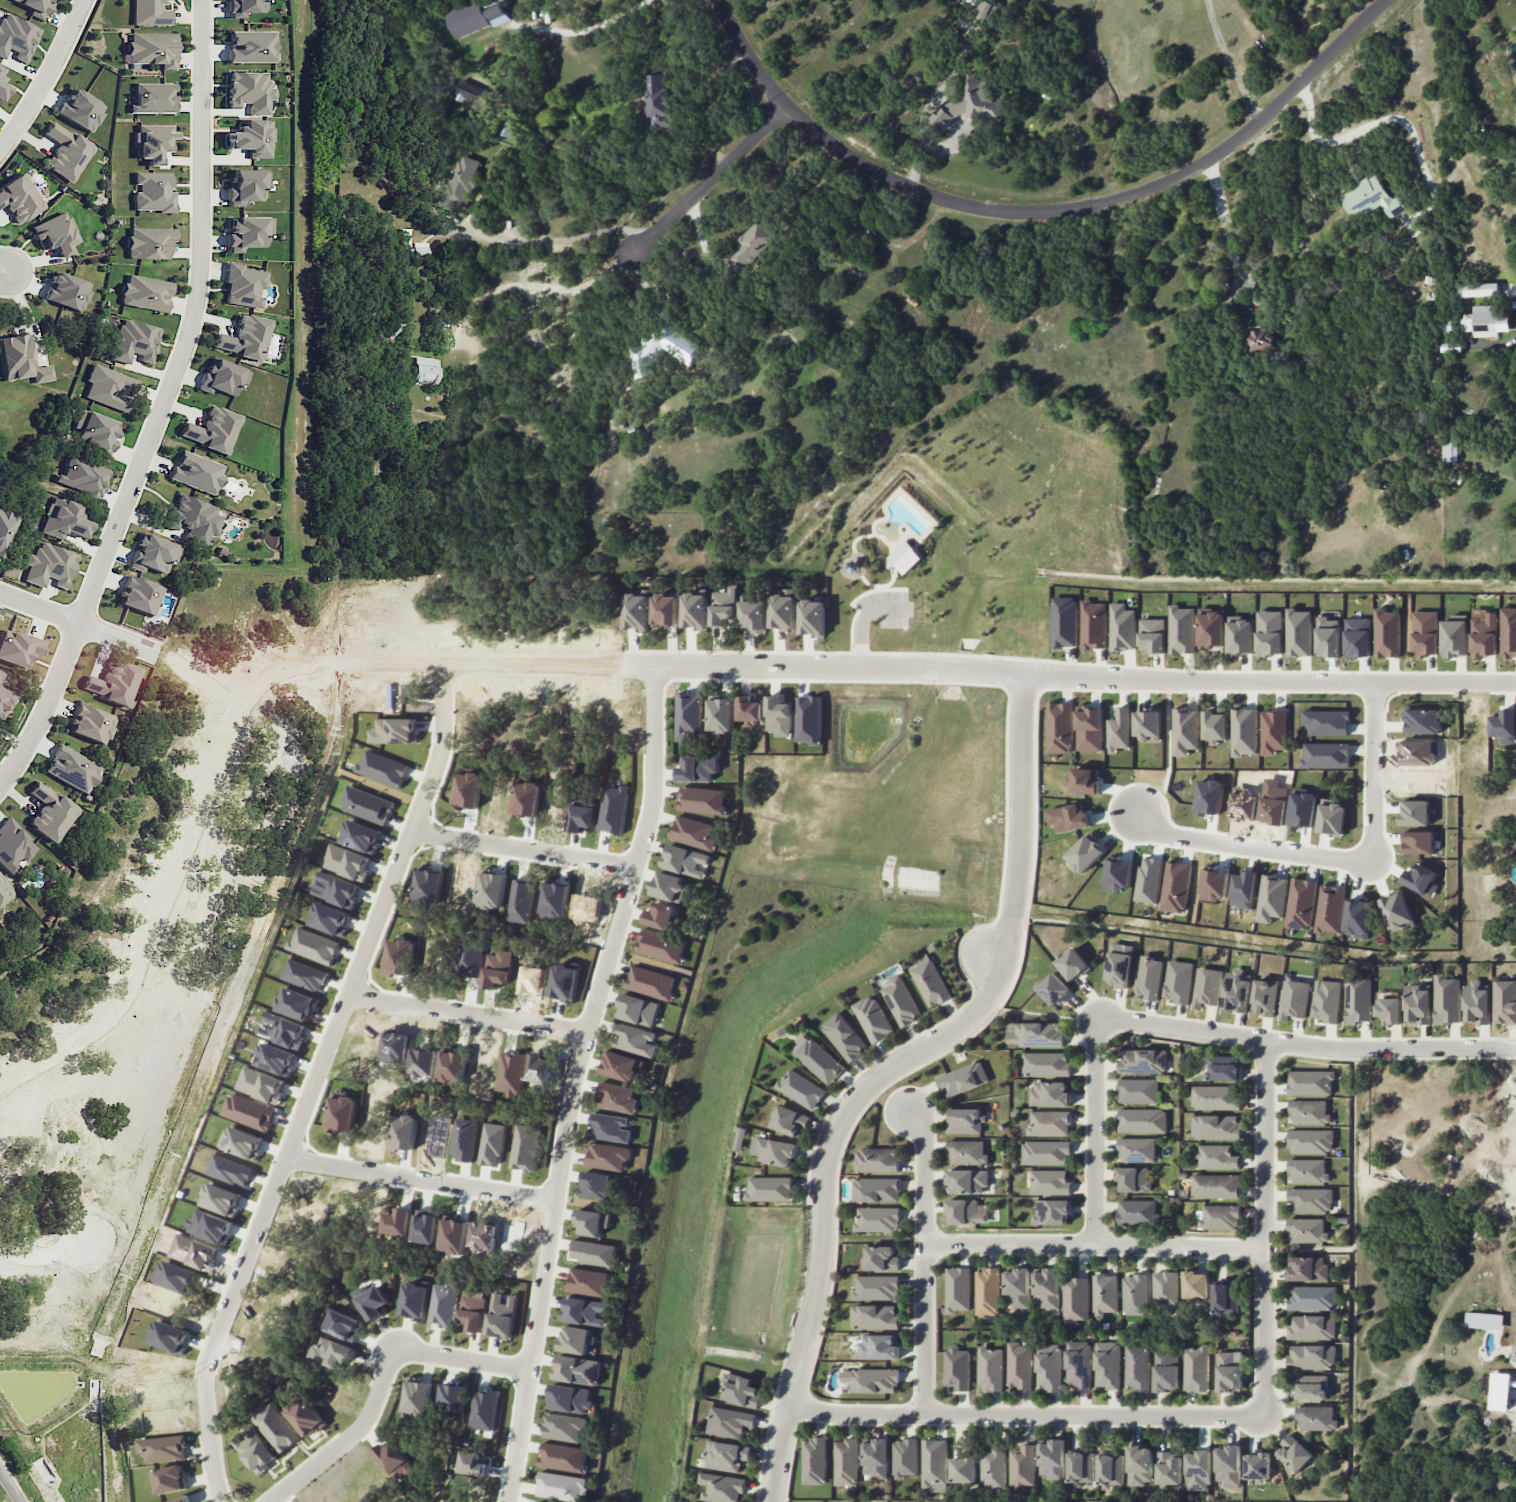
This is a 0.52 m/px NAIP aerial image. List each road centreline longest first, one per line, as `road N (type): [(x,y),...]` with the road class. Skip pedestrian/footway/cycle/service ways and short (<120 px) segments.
road 1 (residential): [(622,665),(1515,683)]
road 2 (residential): [(451,664),(432,778),(208,1357),(208,1431),(225,1501)]
road 3 (residential): [(0,1090),(121,1012),(136,991),(246,703),(268,681),(319,662),(622,665)]
road 4 (residential): [(509,1501),(573,1091),(650,808),(656,666)]
road 5 (residential): [(0,786),(51,703),(193,332),(206,251),(204,0)]
road 6 (residential): [(1384,0),(1226,149),(1124,198),(1040,212),(943,201),(852,159),(785,105),(717,0)]
road 7 (residential): [(774,1501),(818,1287),(823,1177),(835,1129),(884,1069),(966,1025),(1002,962)]
road 8 (residential): [(789,1406),(833,1416),(1264,1418)]
road 9 (residential): [(1515,1049),(1327,1049),(1096,1020)]
road 10 (residential): [(1264,1418),(1266,1041)]
road 11 (residential): [(1265,1249),(923,1246)]
road 12 (residential): [(924,1415),(922,1131),(908,1114)]
road 13 (residential): [(1026,673),(1018,883),(1002,962)]
road 14 (residential): [(285,1156),(556,1199)]
road 15 (residential): [(1139,811),(1173,835),(1378,865)]
road 16 (residential): [(348,994),(585,1035)]
road 17 (residential): [(411,832),(635,869)]
road 18 (residential): [(1096,1020),(1095,1245)]
road 19 (residential): [(785,105),(632,256)]
road 20 (residential): [(267,1501),(365,1424),(394,1347)]
road 21 (residential): [(1376,683),(1378,865)]
road 22 (residential): [(0,592),(164,655)]
road 23 (residential): [(85,0),(33,107),(0,151)]
road 24 (residential): [(394,1347),(531,1369)]

